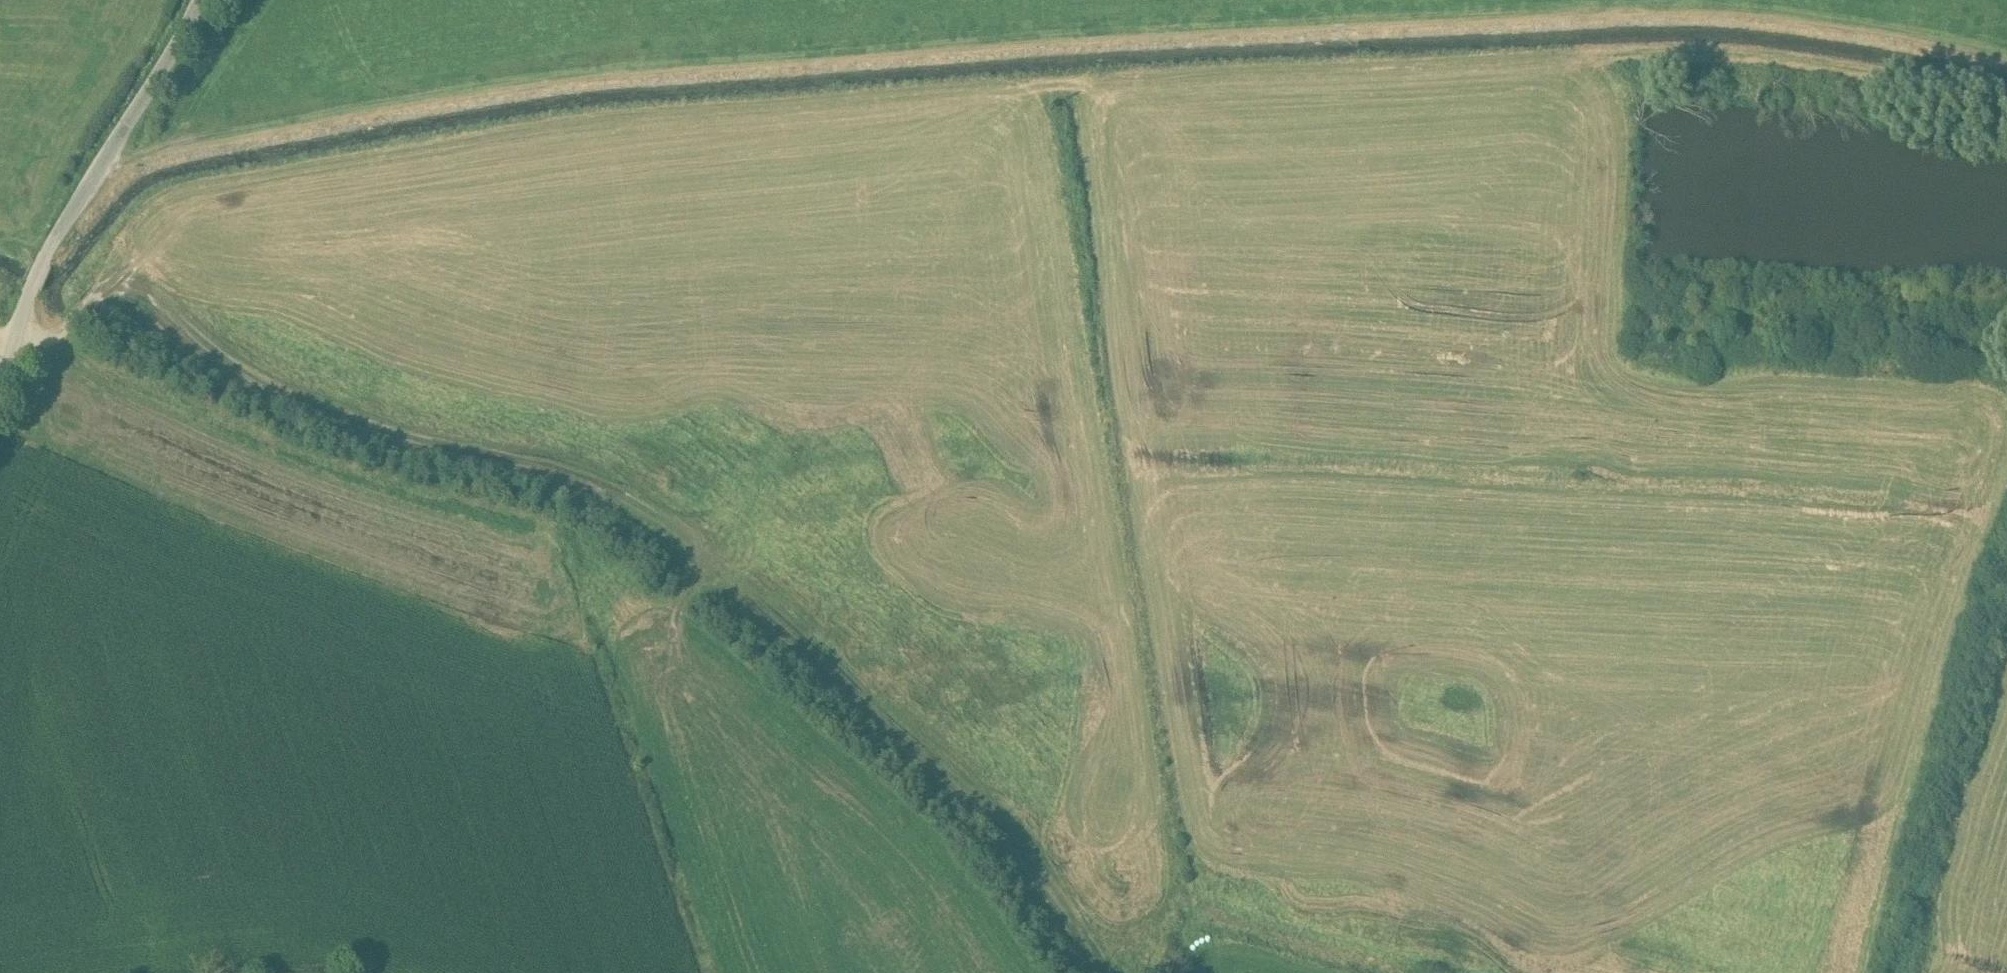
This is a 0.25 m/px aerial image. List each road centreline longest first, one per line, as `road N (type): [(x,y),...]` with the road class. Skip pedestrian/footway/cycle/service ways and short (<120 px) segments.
road 1 (unclassified): [(0,376),(54,239),(200,0)]

